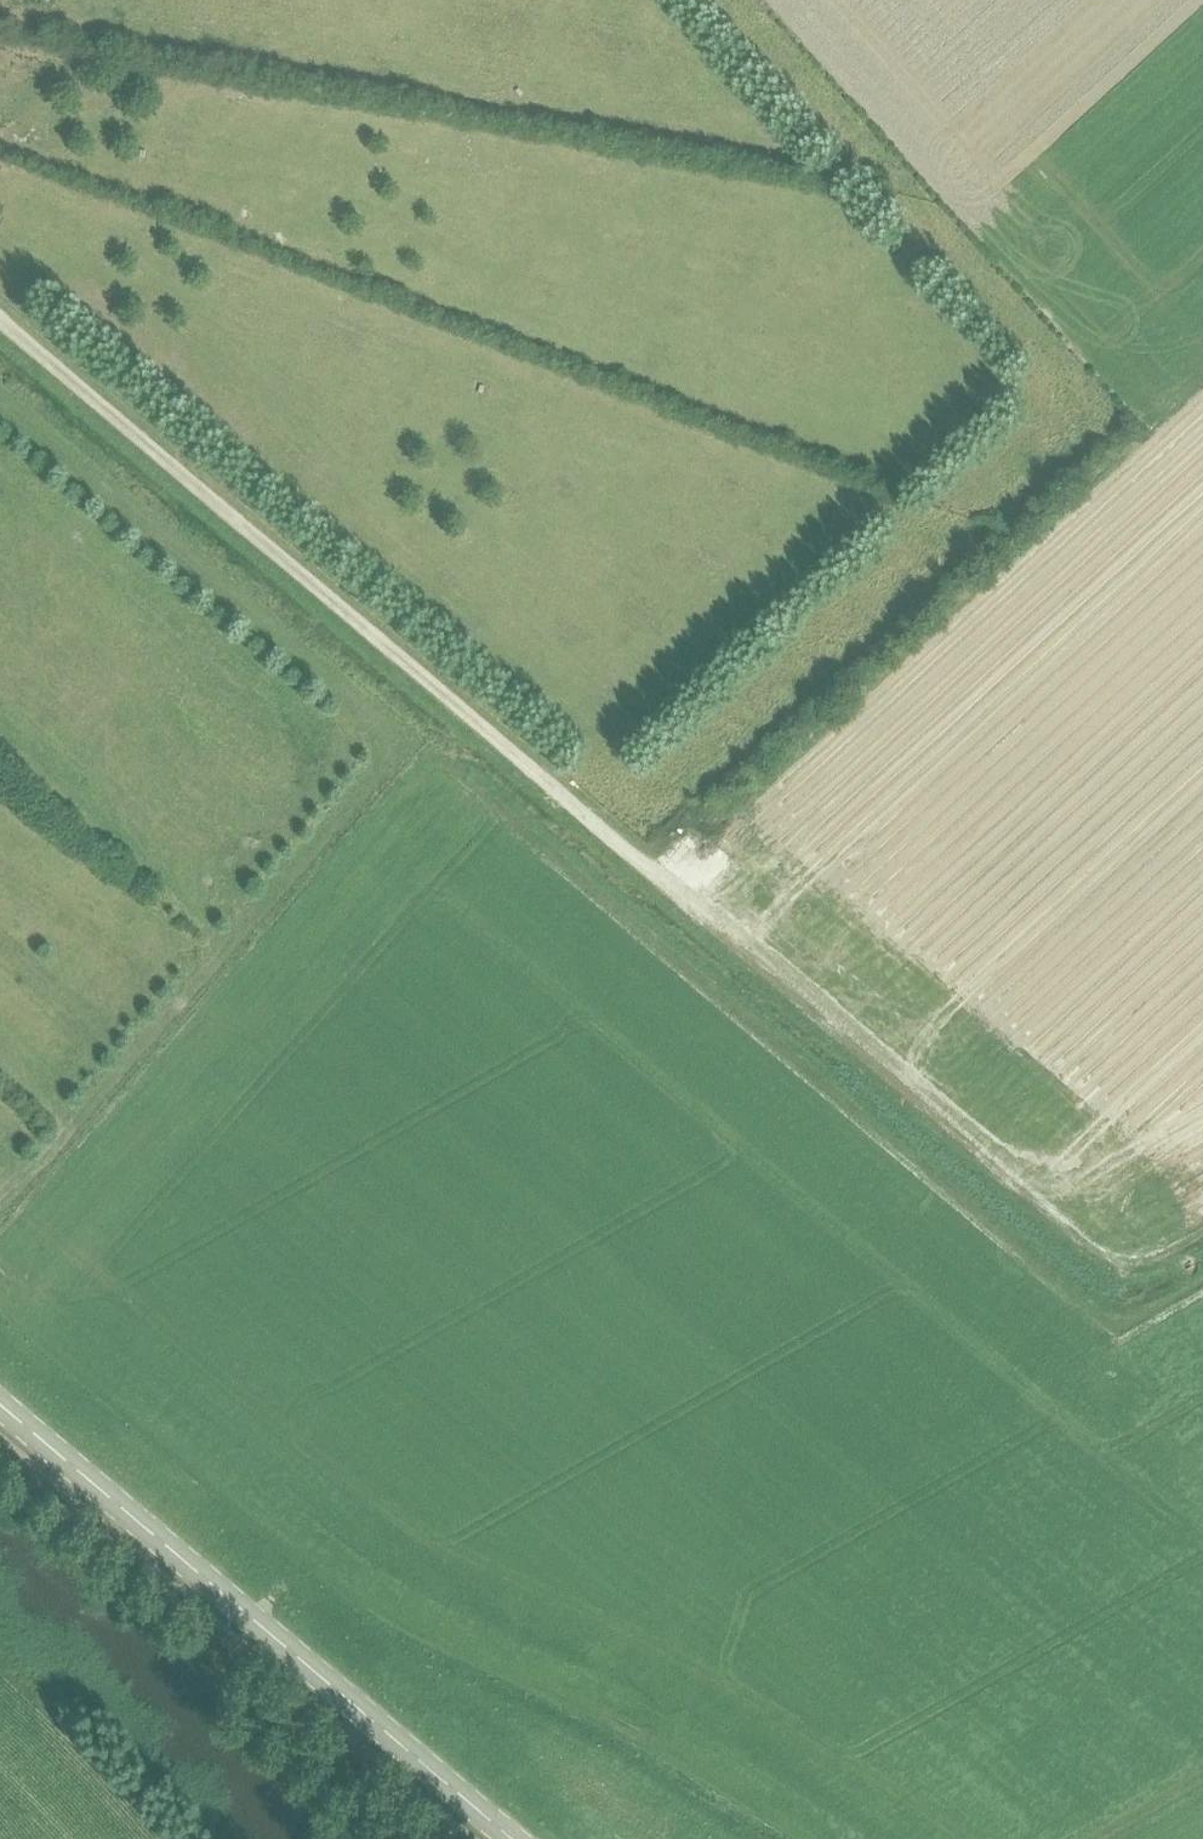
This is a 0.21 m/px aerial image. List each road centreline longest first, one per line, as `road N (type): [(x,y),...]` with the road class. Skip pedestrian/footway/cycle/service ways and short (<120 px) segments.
road 1 (tertiary): [(514,1838),(0,1411)]

